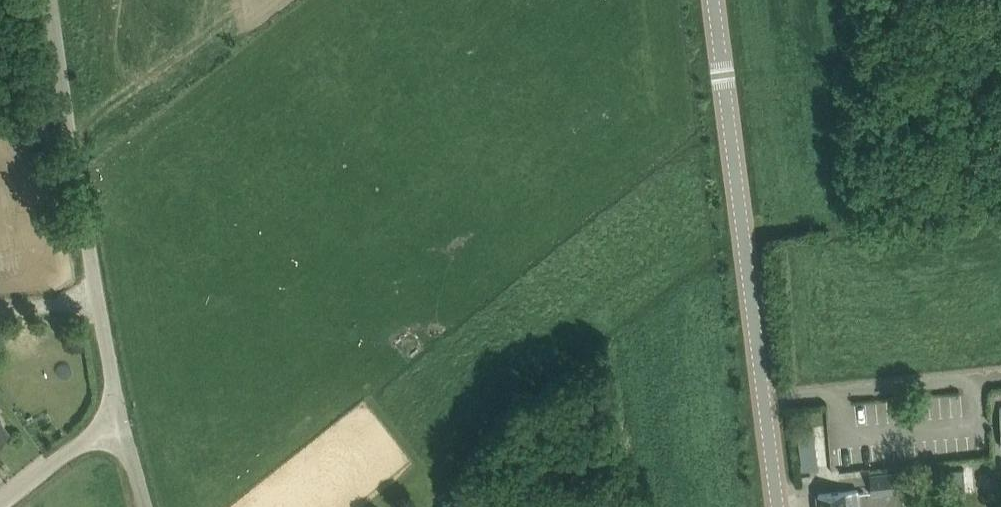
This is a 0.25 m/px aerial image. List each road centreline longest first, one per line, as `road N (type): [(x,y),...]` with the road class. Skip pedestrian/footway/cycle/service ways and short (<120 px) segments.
road 1 (tertiary): [(778,506),(713,0)]
road 2 (unclassified): [(120,411),(81,200),(57,0)]
road 3 (unclassified): [(0,506),(120,411)]

